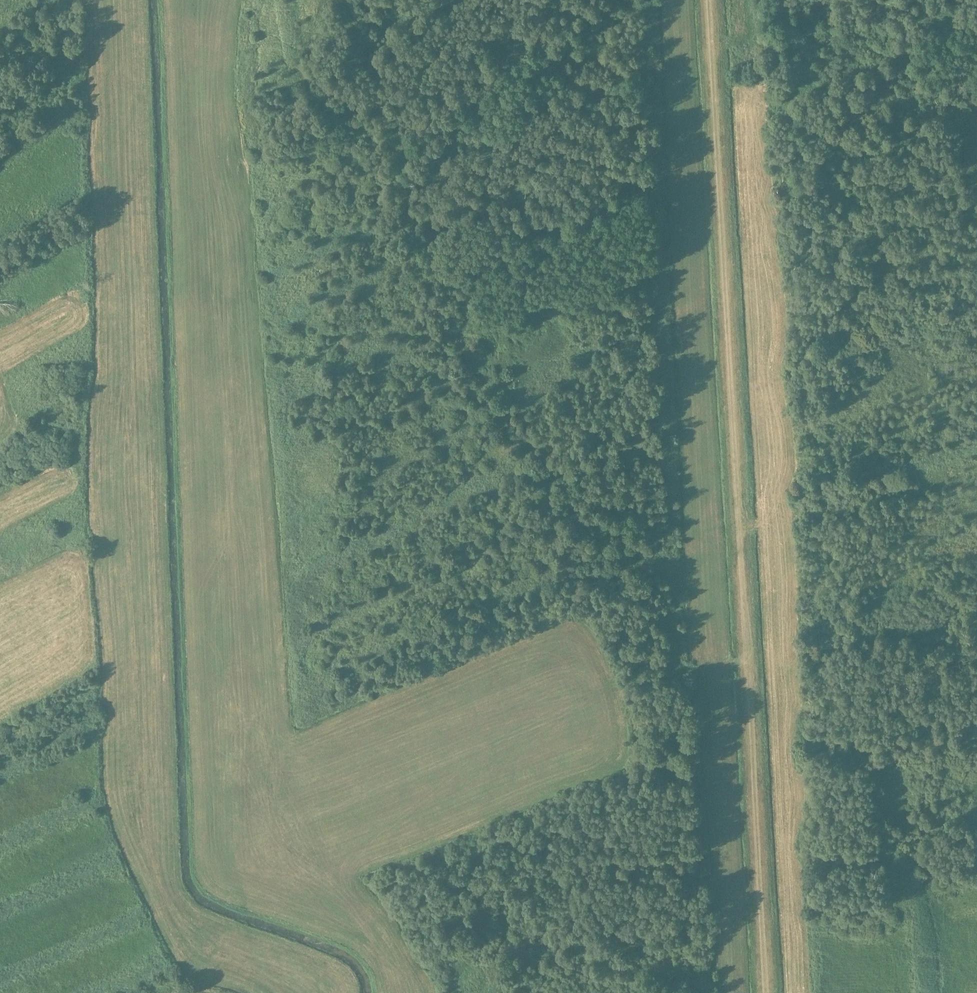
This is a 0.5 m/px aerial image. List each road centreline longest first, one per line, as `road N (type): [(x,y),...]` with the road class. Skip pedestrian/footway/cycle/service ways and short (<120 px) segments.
road 1 (track): [(764,992),(708,0)]

